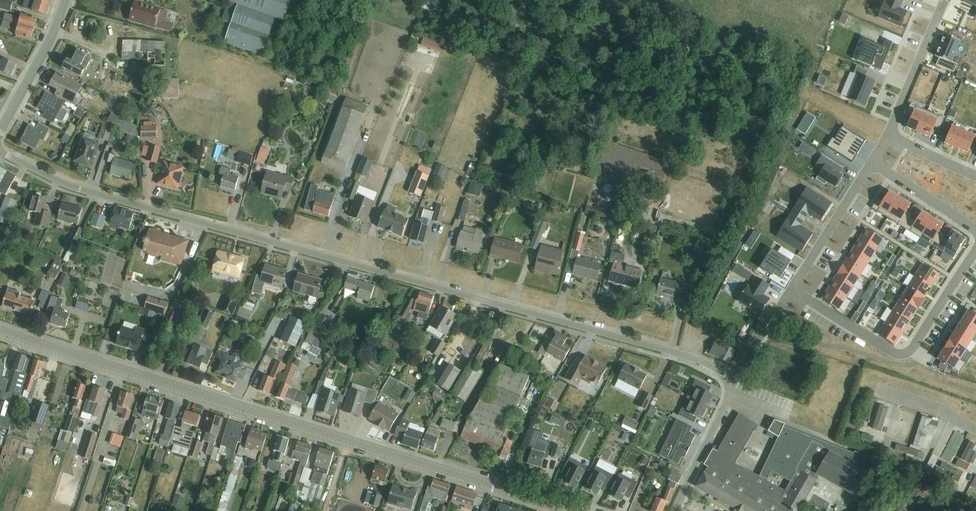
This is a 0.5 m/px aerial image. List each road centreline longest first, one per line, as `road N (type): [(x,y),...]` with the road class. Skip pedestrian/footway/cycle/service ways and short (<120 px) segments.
road 1 (residential): [(674,510),(728,398),(722,373),(684,354),(61,180),(0,152)]
road 2 (tertiary): [(568,510),(0,331)]
road 3 (residential): [(975,251),(904,354),(889,353),(791,289)]
road 4 (residential): [(791,289),(872,164)]
road 5 (unclassified): [(0,128),(52,40),(64,0)]
road 6 (residential): [(888,134),(944,4)]
road 7 (residential): [(975,231),(872,164)]

